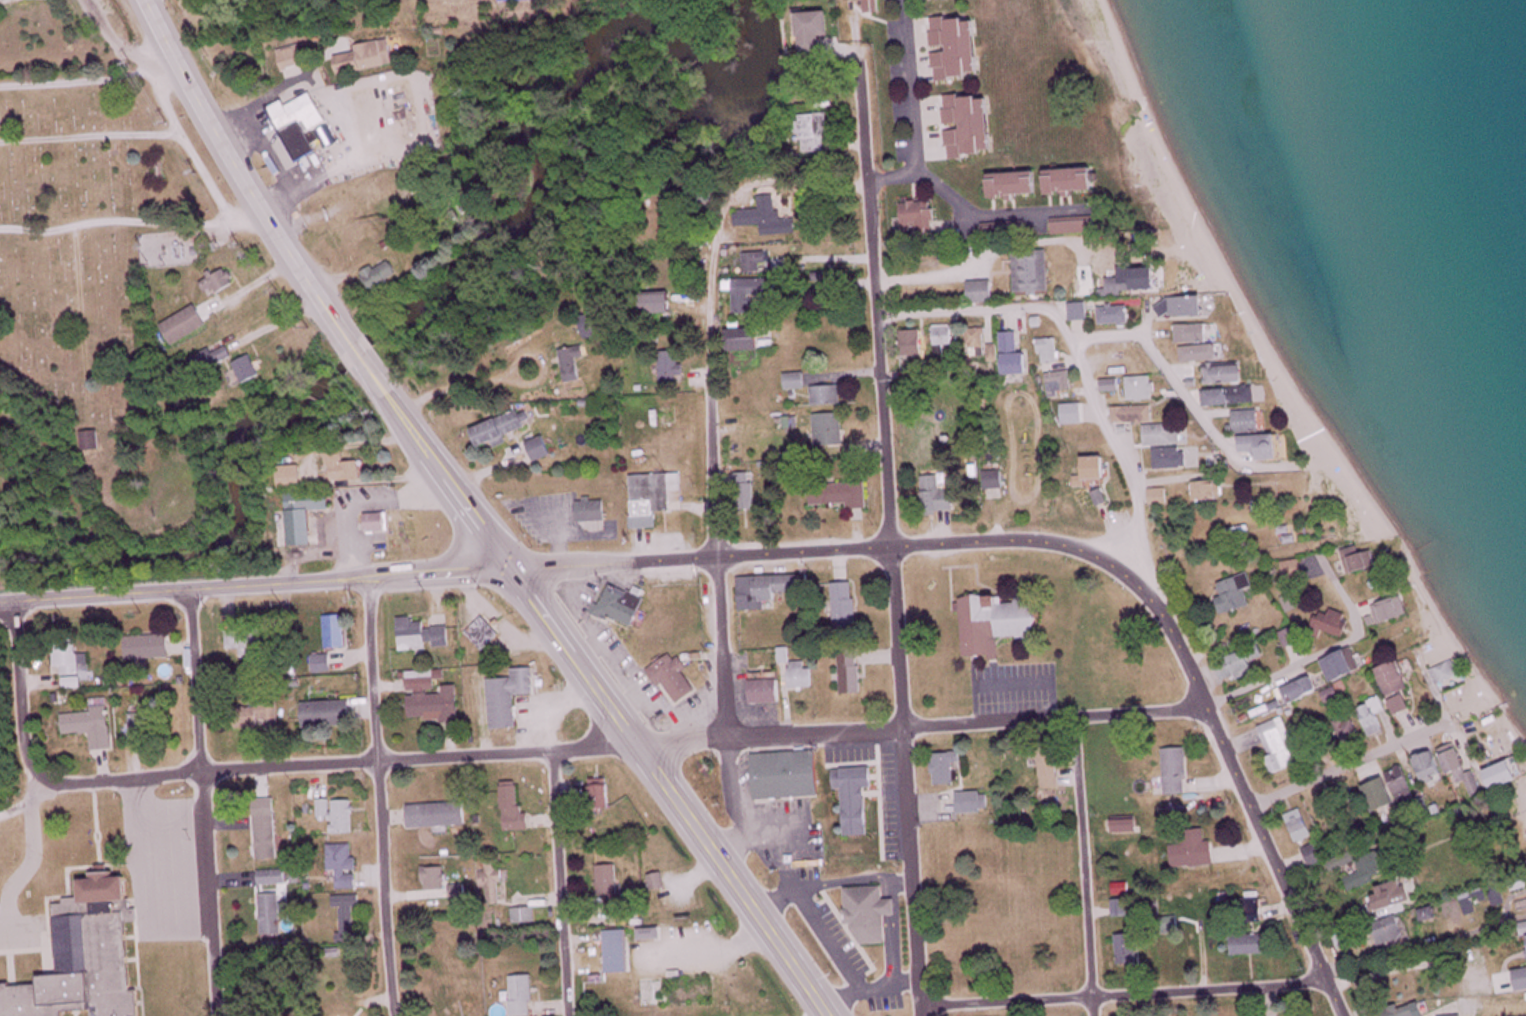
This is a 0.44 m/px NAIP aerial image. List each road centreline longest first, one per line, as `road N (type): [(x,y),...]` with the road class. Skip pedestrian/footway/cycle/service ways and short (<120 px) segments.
road 1 (residential): [(1208,705),(56,780)]
road 2 (residential): [(925,1015),(861,57)]
road 3 (primary): [(515,571),(294,259),(147,0)]
road 4 (residential): [(515,571),(1014,540),(1090,553),(1122,572)]
road 5 (primary): [(828,1015),(515,571)]
road 6 (tertiary): [(0,603),(515,571)]
road 7 (residential): [(1345,1015),(1181,647),(1159,605),(1122,572)]
road 8 (residential): [(728,740),(703,253)]
road 9 (residential): [(396,1015),(372,578)]
road 10 (residential): [(216,1015),(192,590)]
road 11 (residential): [(1326,976),(925,1007)]
road 12 (residential): [(1096,1015),(1077,717)]
road 13 (residential): [(1078,343),(1142,337),(1244,468),(1309,469)]
road 14 (residential): [(572,1015),(554,753)]
road 15 (residential): [(1122,572),(1137,538),(1141,494),(1078,343)]
road 16 (residential): [(1254,808),(1456,722)]
road 17 (residential): [(1078,343),(1047,310),(880,319)]
road 18 (residential): [(56,780),(31,764),(15,602)]
road 19 (residential): [(1208,705),(1367,633)]

